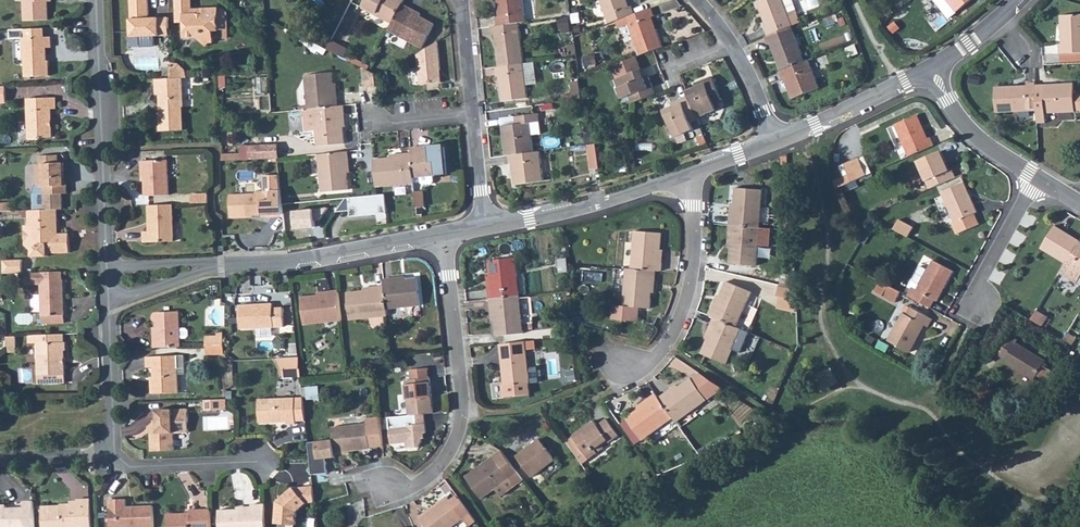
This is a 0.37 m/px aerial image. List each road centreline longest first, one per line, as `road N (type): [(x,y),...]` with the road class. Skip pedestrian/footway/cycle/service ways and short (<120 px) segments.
road 1 (residential): [(444,235),(459,435),(440,469),(413,488),(387,490)]
road 2 (residential): [(96,0),(110,272)]
road 3 (residential): [(689,173),(695,242),(689,289),(671,336),(654,359),(612,363)]
road 4 (residential): [(444,235),(228,263)]
road 5 (residential): [(689,173),(485,226)]
road 6 (residential): [(930,68),(777,141)]
road 7 (residential): [(930,68),(965,126),(1035,177)]
road 8 (residential): [(115,449),(125,464),(258,461)]
road 9 (residential): [(110,301),(115,449)]
road 10 (residential): [(1035,177),(980,280),(981,305)]
road 11 (residential): [(110,301),(228,263)]

